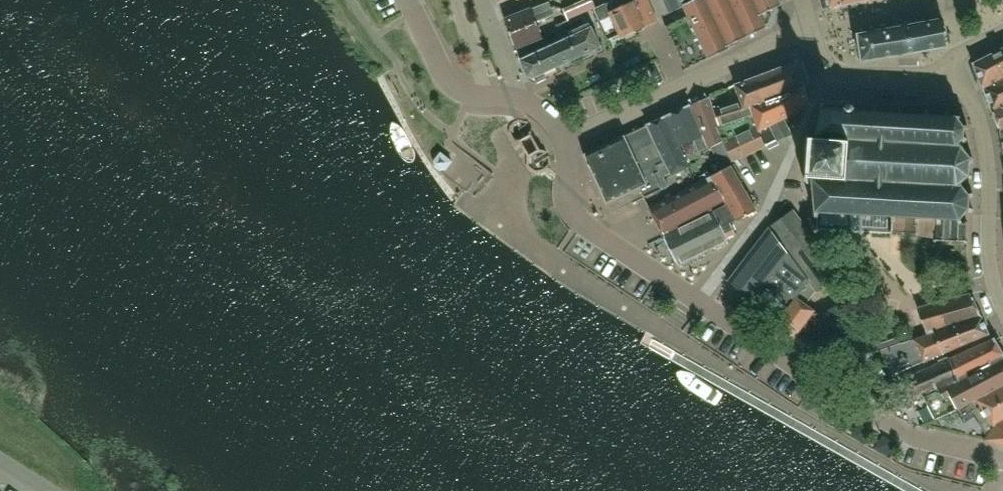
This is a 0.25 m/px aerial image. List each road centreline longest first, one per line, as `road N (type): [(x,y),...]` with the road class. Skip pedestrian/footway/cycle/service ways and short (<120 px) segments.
road 1 (residential): [(1002,459),(873,415),(697,299)]
road 2 (residential): [(697,299),(770,205),(828,66)]
road 3 (unclassified): [(567,138),(809,26)]
road 4 (tertiary): [(942,68),(961,86),(982,133),(988,241),(1002,307)]
road 5 (residential): [(697,299),(581,220),(569,195),(567,138)]
road 6 (residential): [(487,97),(449,81),(411,0)]

